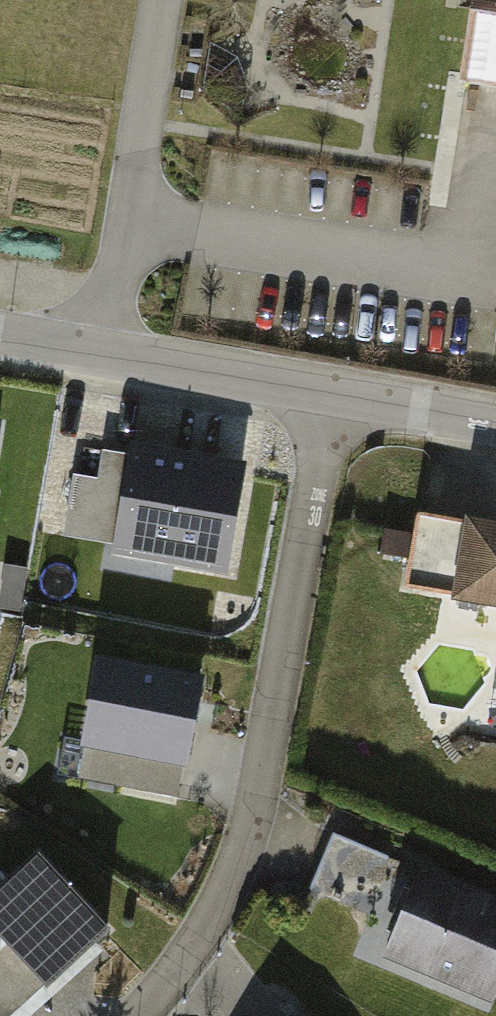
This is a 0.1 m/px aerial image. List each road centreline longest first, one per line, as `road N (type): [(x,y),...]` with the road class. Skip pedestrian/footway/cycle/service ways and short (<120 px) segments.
road 1 (residential): [(135,1015),(205,926),(239,864),(259,798),(333,395)]
road 2 (residential): [(333,395),(0,336)]
road 3 (residential): [(495,423),(333,395)]

